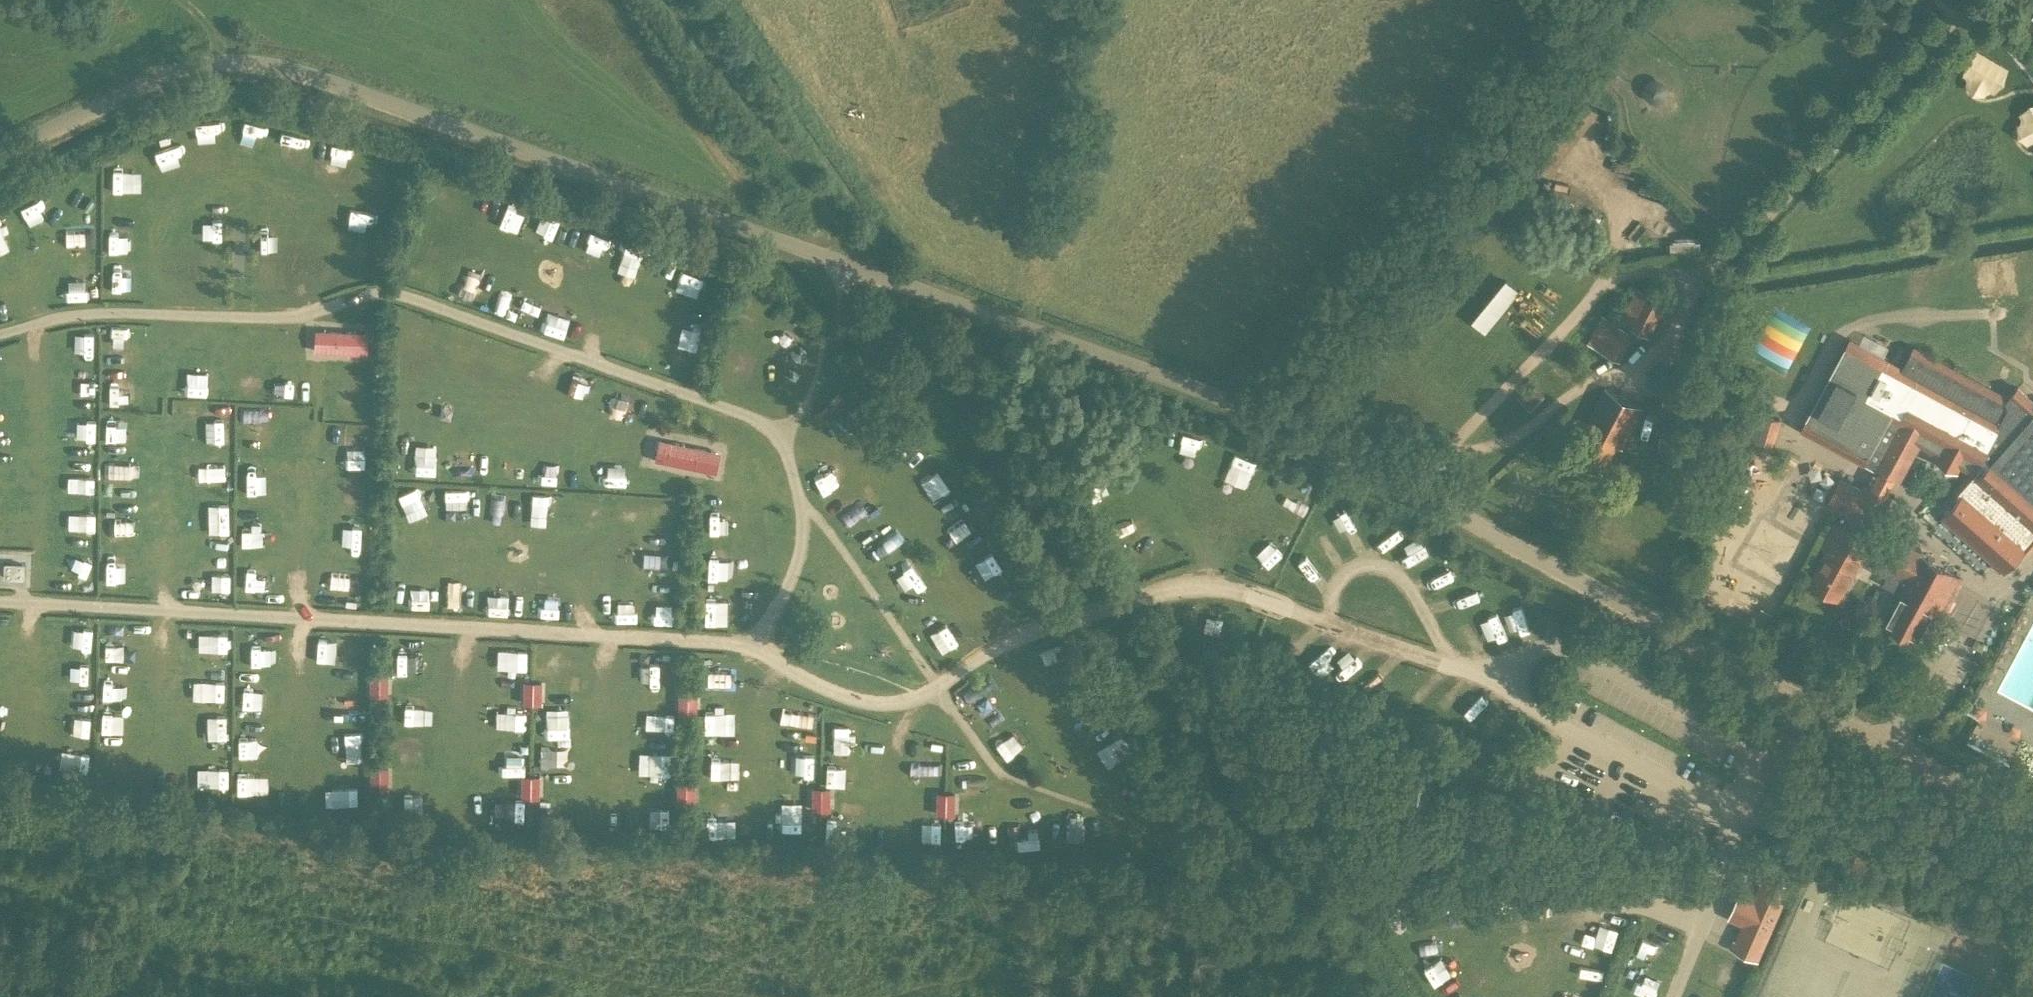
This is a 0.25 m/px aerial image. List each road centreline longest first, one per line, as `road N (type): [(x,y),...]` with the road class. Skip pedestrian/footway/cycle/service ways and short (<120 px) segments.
road 1 (unclassified): [(0,153),(168,73),(267,63),(1181,381),(1313,436),(2032,826)]
road 2 (track): [(673,0),(1367,996)]

